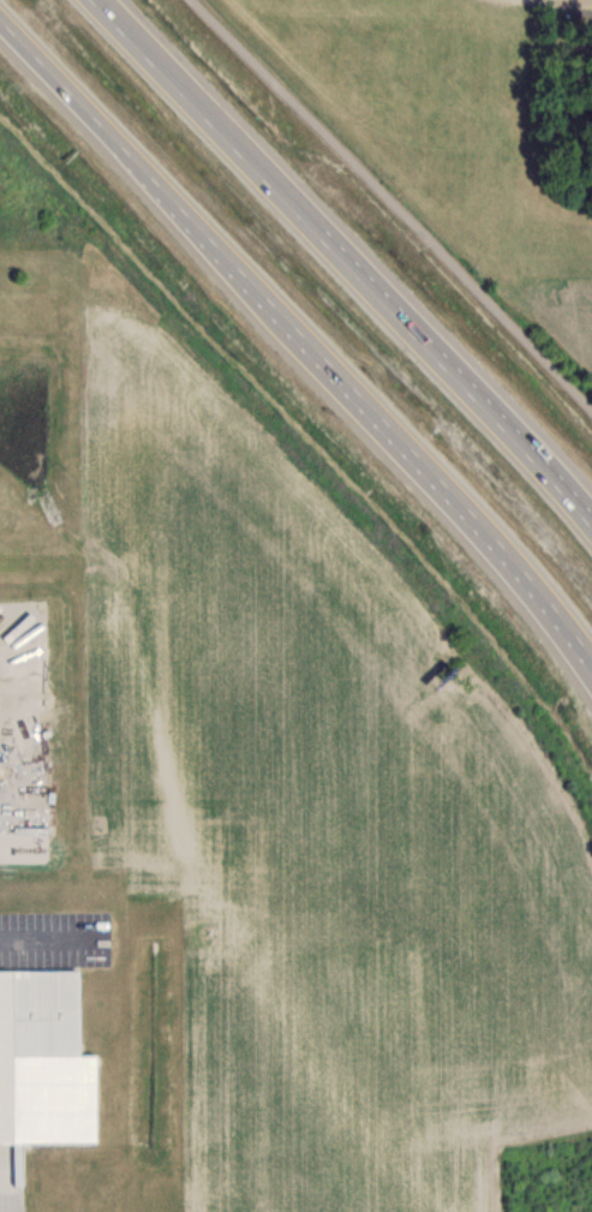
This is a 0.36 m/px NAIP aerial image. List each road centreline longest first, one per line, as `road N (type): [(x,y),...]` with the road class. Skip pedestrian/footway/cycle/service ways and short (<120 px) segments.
road 1 (motorway): [(0,17),(470,507),(591,655)]
road 2 (motorway): [(591,529),(94,0)]

